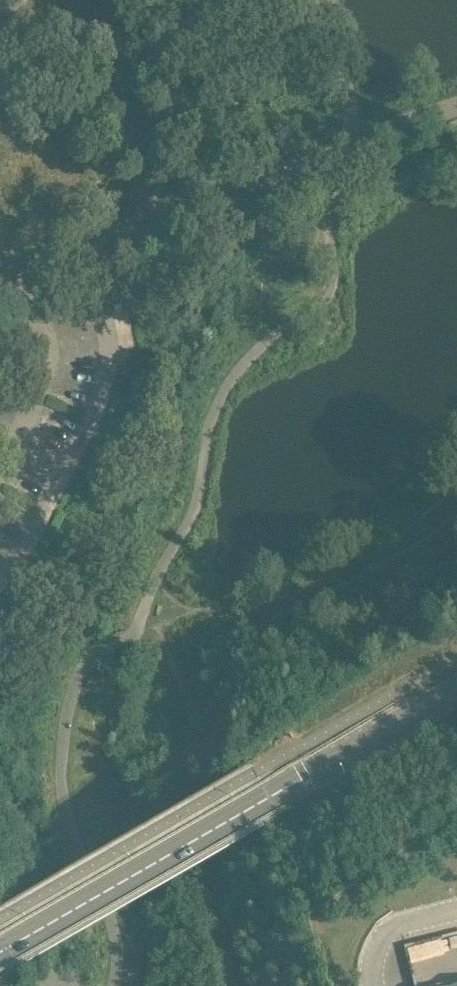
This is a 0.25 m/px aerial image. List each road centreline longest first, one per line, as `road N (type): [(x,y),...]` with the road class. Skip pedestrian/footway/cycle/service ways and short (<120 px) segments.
road 1 (secondary): [(0,952),(456,690)]
road 2 (track): [(233,185),(356,140)]

